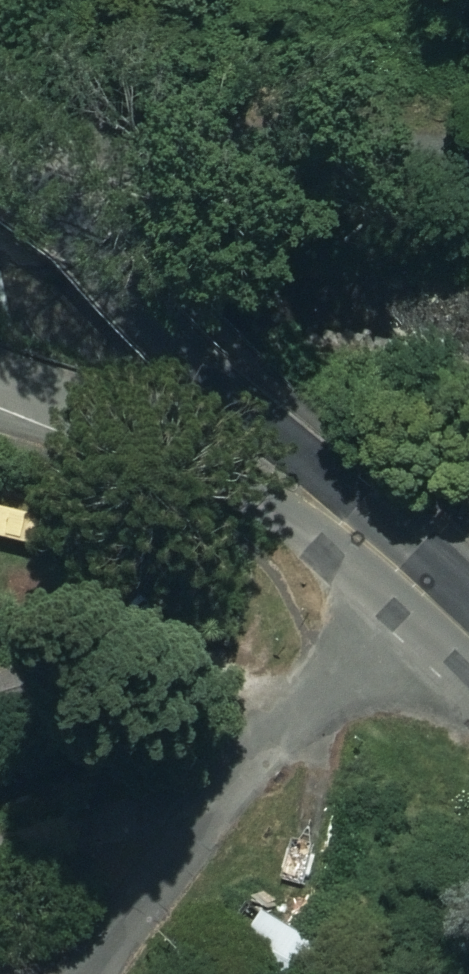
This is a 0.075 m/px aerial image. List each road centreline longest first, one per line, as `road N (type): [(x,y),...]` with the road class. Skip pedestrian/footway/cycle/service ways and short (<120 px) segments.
road 1 (residential): [(99,973),(276,728),(403,574)]
road 2 (residential): [(0,150),(289,475)]
road 3 (residential): [(289,475),(0,380)]
road 4 (residential): [(289,475),(403,574)]

